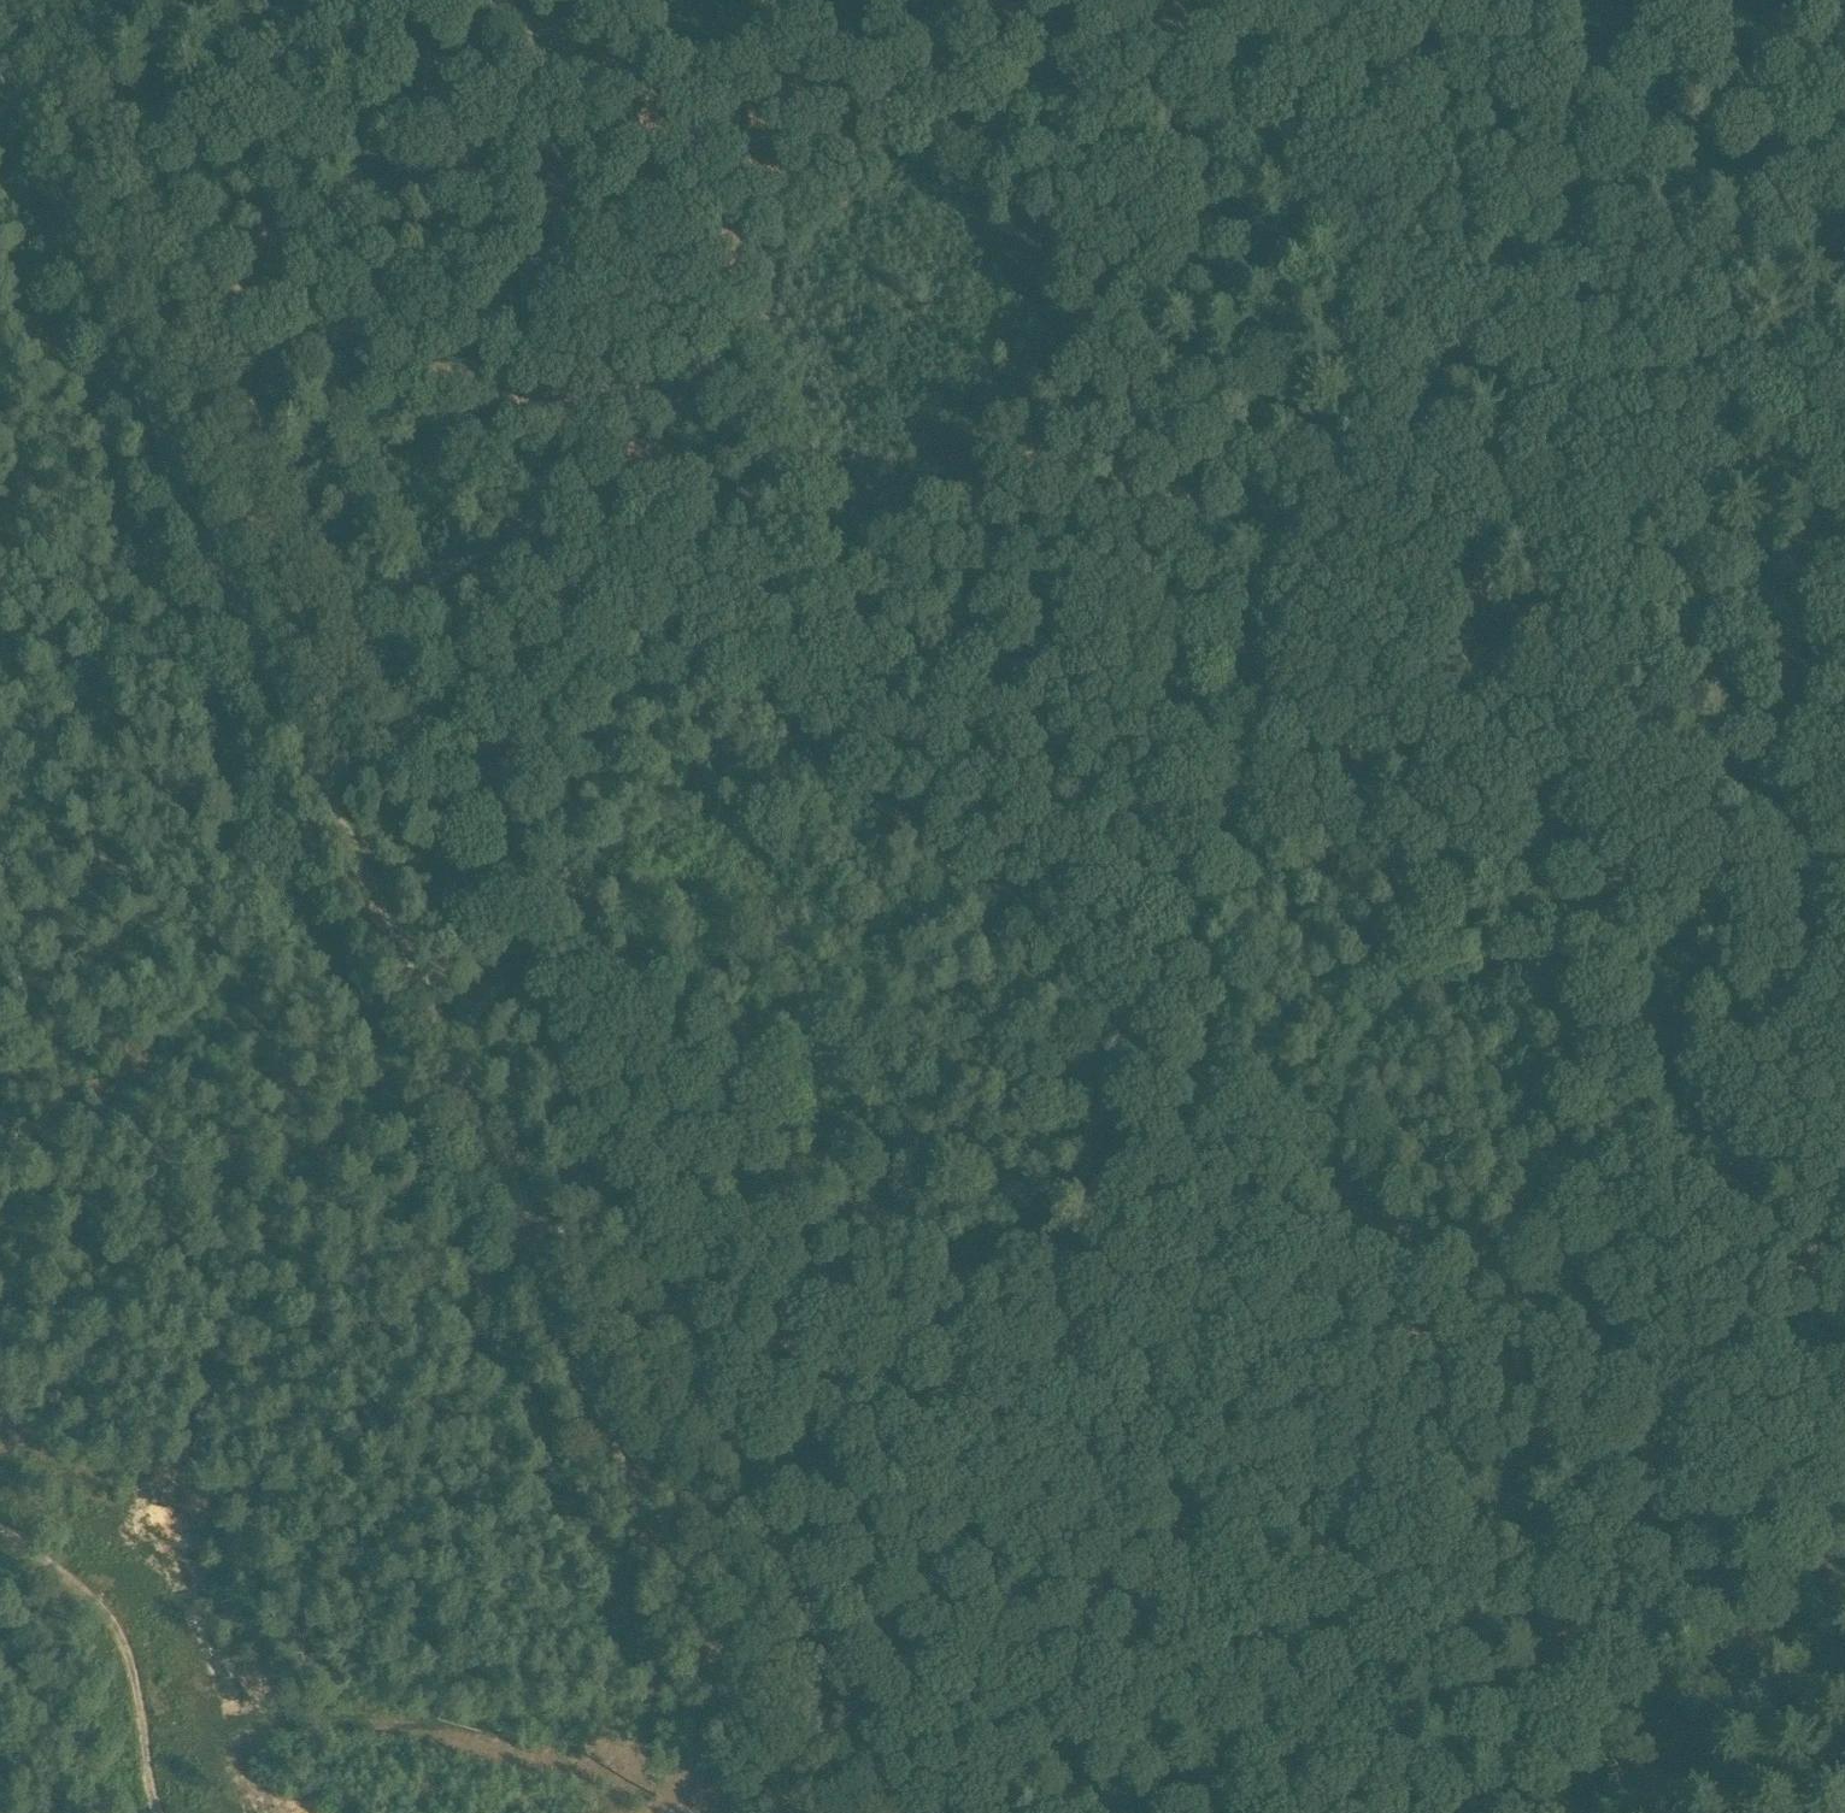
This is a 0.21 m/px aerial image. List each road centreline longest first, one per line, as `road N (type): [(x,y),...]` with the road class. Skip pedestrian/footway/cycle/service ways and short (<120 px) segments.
road 1 (track): [(72,0),(887,1812)]
road 2 (track): [(301,0),(1844,195)]
road 3 (track): [(658,1296),(782,1307),(879,1304),(993,1268),(1070,1204),(1115,1139),(1143,1082),(1155,1020),(1844,1574)]
road 4 (track): [(530,525),(1155,1020),(1151,986),(1159,936),(1208,721)]
road 5 (track): [(1304,1812),(658,1296),(555,1228),(543,1223),(526,1233)]
road 6 (track): [(1208,721),(1277,627),(1344,563),(1517,442),(1735,372),(1844,357)]
road 7 (track): [(530,525),(617,506),(728,498),(854,517),(996,573),(1208,721)]
road 8 (track): [(1208,721),(1268,780),(1356,838),(1408,862),(1506,883),(1599,879),(1734,843),(1844,782)]
road 9 (track): [(526,1233),(244,609)]
road 10 (track): [(783,1812),(526,1233)]
road 11 (track): [(0,61),(244,609)]
road 12 (track): [(188,257),(530,525)]
road 13 (track): [(1844,1579),(1584,1812)]
road 14 (track): [(162,1812),(136,1680),(116,1623),(84,1588),(0,1530)]
road 15 (track): [(244,609),(355,627),(433,590),(460,563),(530,525)]
road 16 (track): [(244,609),(0,699)]

